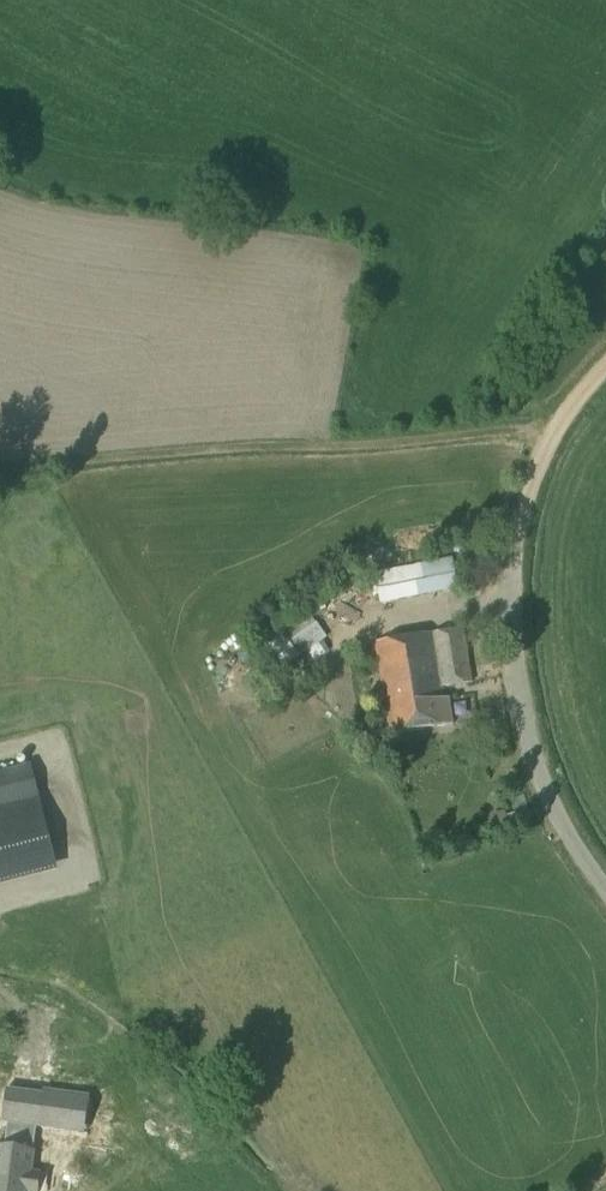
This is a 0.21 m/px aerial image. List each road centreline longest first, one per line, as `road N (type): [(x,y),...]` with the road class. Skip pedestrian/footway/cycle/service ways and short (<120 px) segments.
road 1 (track): [(605,376),(546,436),(0,478)]
road 2 (unclassified): [(605,879),(548,796),(515,708),(504,622),(513,507),(546,436)]

